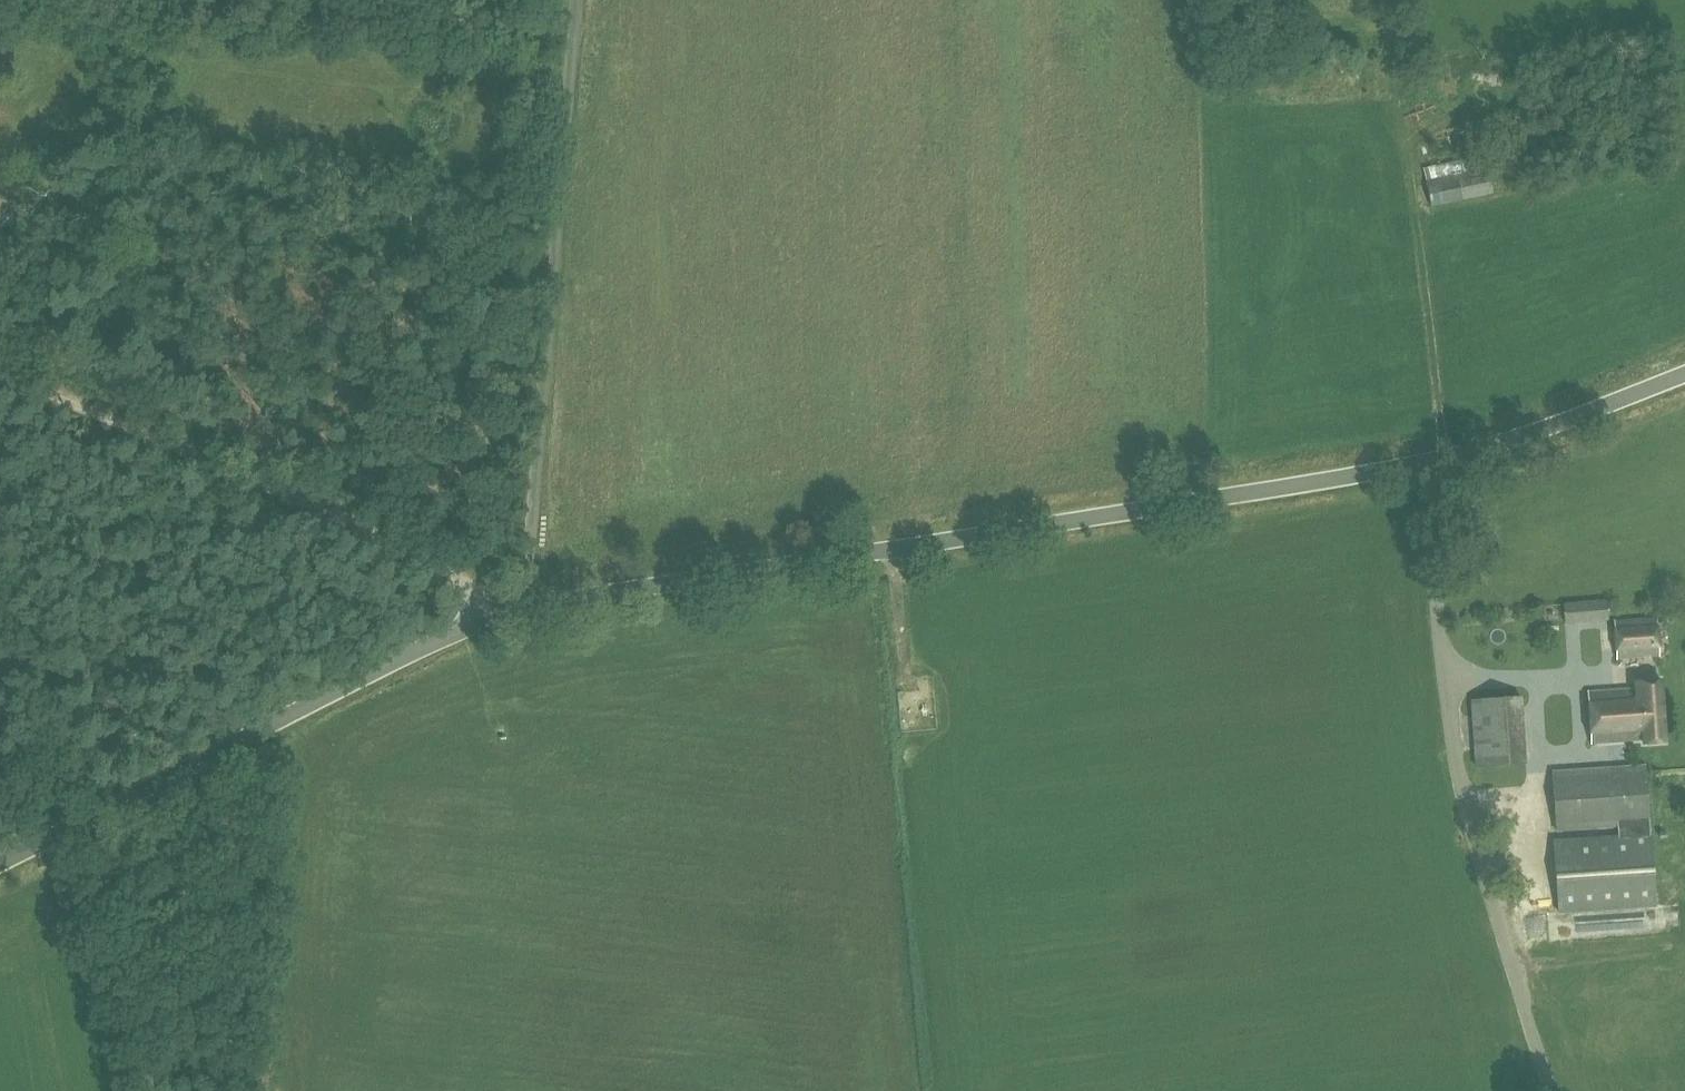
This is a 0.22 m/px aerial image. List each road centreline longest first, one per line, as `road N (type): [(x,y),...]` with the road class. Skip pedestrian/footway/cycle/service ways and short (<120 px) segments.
road 1 (unclassified): [(0,860),(504,610),(1376,469),(1490,442),(1684,369)]
road 2 (track): [(0,370),(481,586),(504,610)]
road 3 (track): [(0,637),(86,816)]

